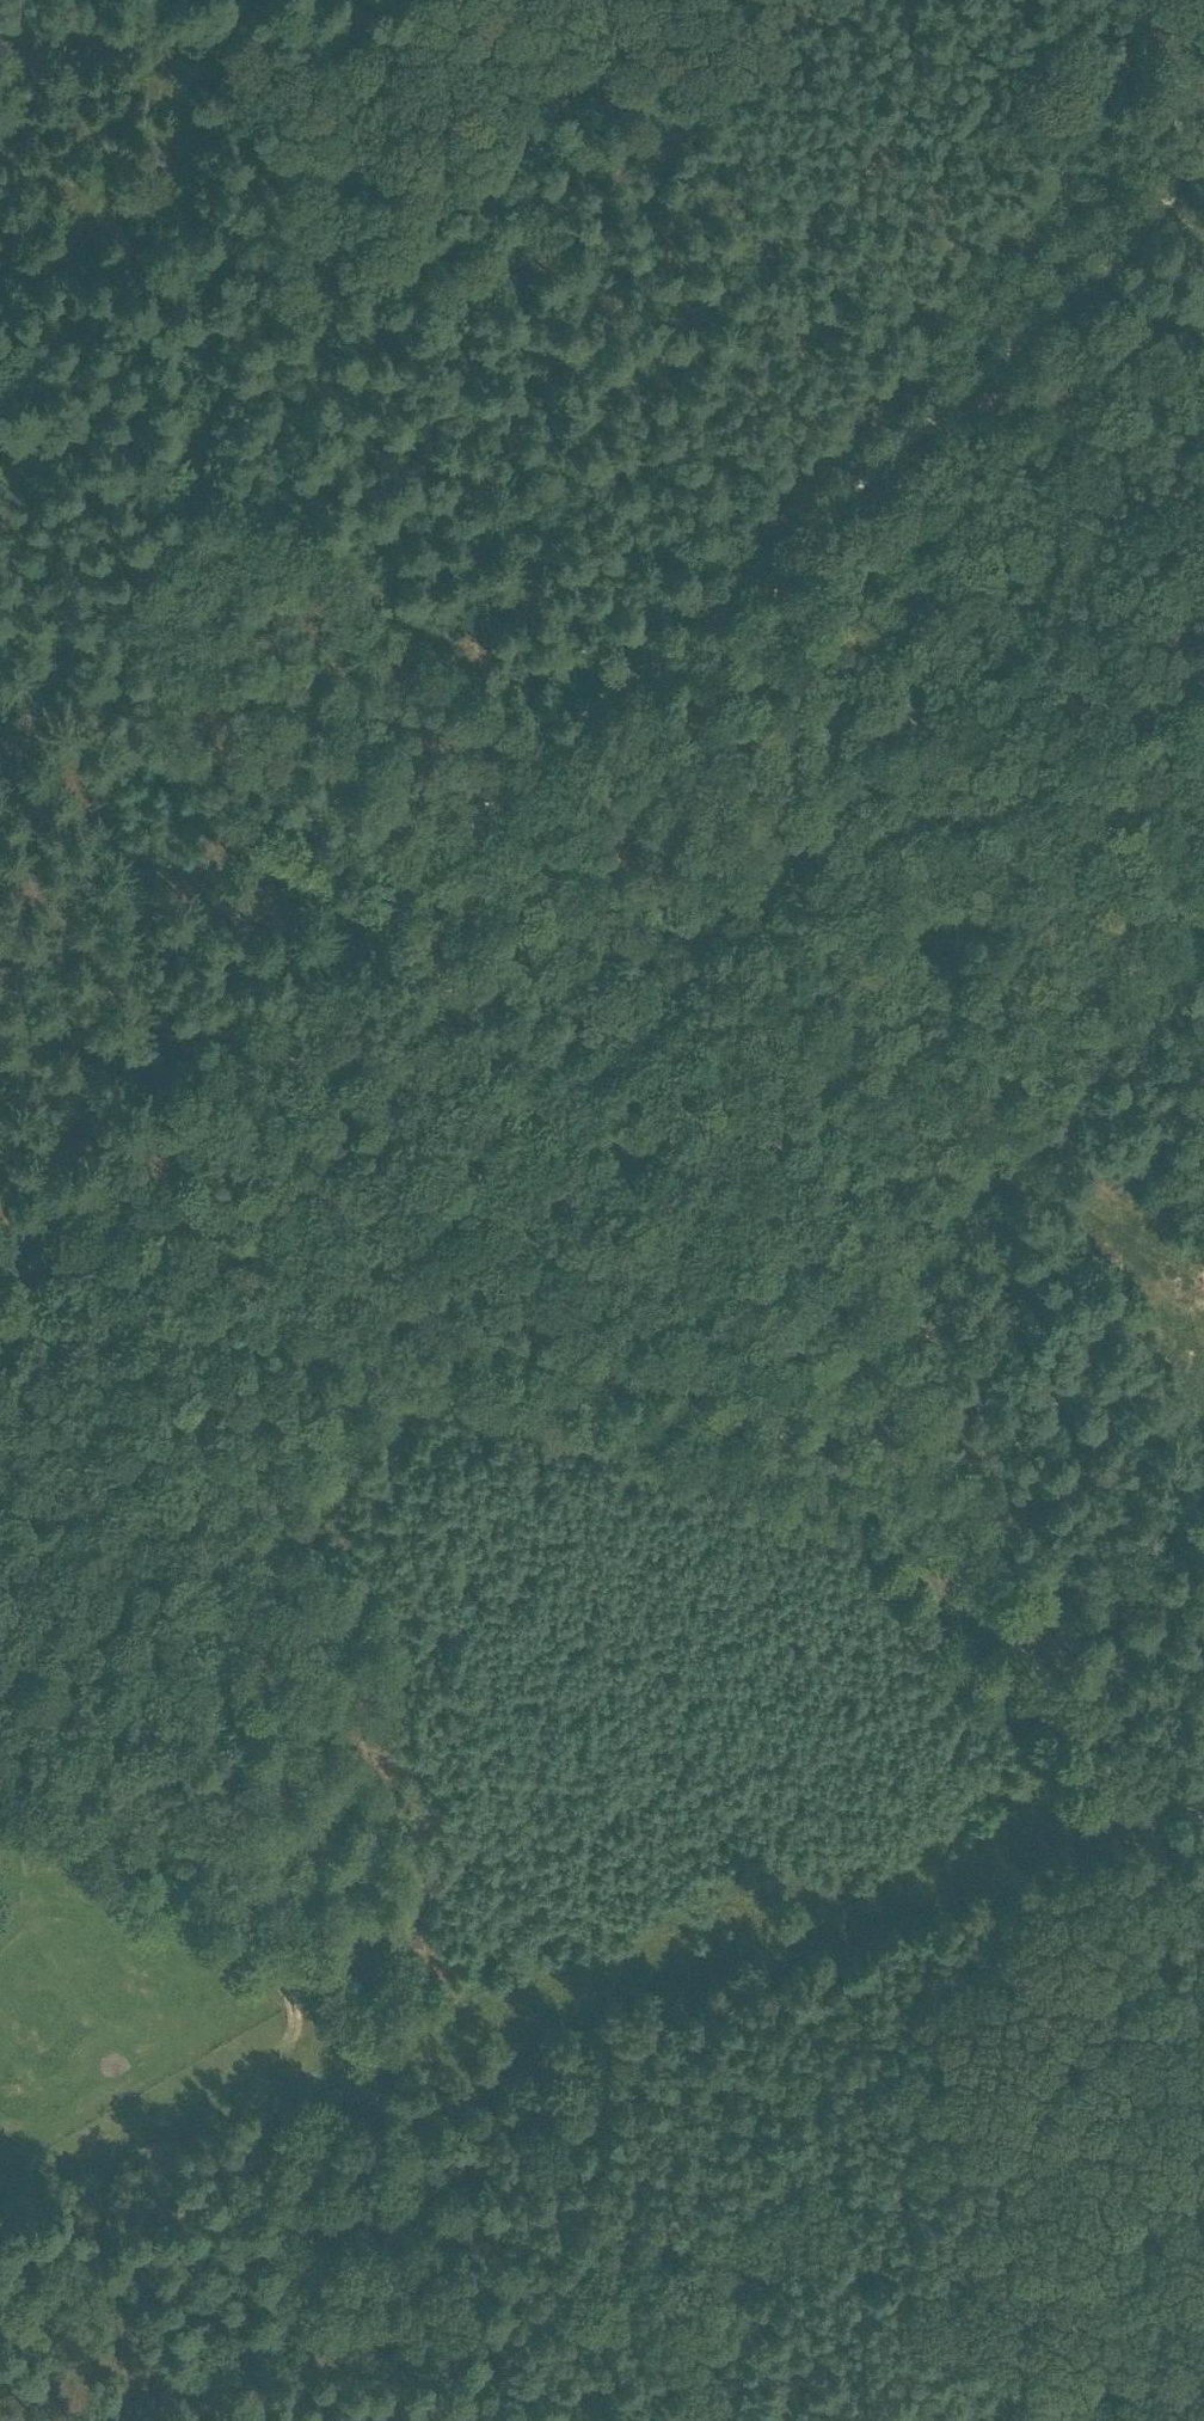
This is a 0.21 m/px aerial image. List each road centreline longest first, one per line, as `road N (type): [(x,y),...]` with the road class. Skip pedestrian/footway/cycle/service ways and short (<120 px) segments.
road 1 (track): [(1170,0),(1186,173),(1171,203),(368,914),(722,1195),(779,1257),(867,1459),(928,1542),(968,1579),(1141,1823),(1203,1944)]
road 2 (track): [(1203,915),(919,1273),(938,1339),(1030,1509),(1046,1549),(1053,1615),(1203,1822)]
road 3 (track): [(0,273),(111,264),(154,275),(182,295),(198,318),(207,463),(562,742)]
road 4 (track): [(0,2183),(270,2090),(293,2063),(296,2027),(276,1990),(0,1780)]
road 5 (track): [(368,914),(0,1239)]
road 6 (track): [(178,0),(198,318)]

